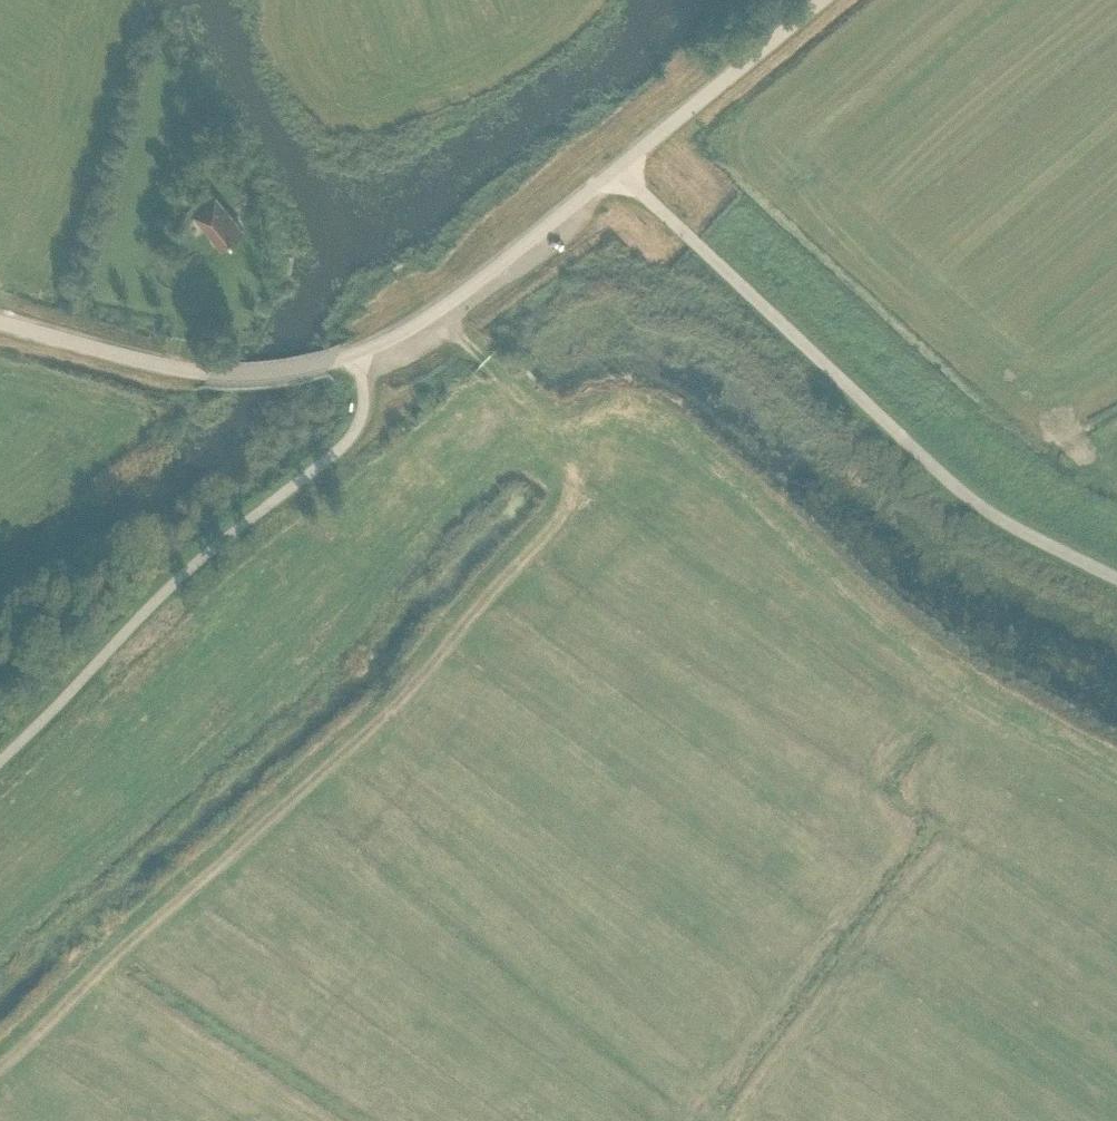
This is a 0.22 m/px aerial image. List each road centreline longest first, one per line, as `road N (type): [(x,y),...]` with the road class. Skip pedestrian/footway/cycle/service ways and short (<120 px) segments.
road 1 (track): [(432,313),(561,439),(573,468),(570,510),(455,630),(420,685),(0,1065)]
road 2 (unclassified): [(619,168),(432,313),(385,342),(319,365),(189,371),(0,330)]
road 3 (unclassified): [(1116,587),(1018,538),(946,490),(619,168)]
road 4 (unclassified): [(619,168),(826,0)]

